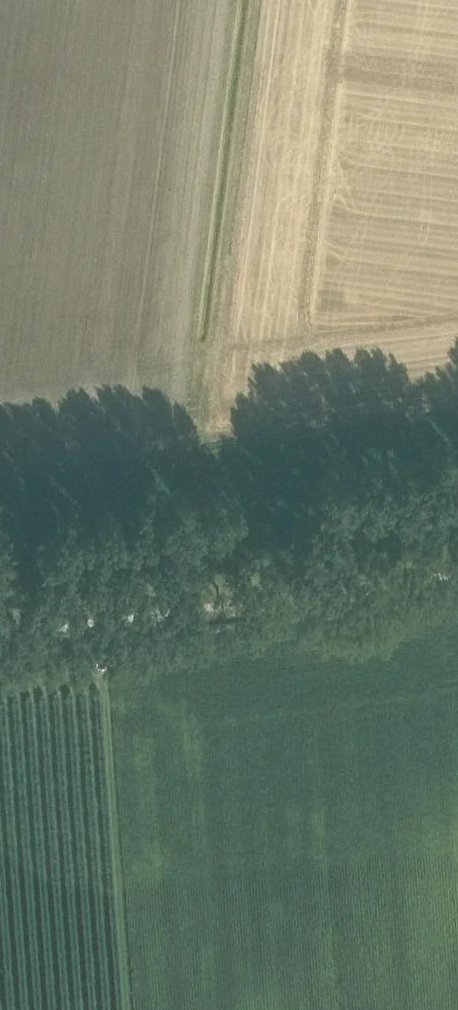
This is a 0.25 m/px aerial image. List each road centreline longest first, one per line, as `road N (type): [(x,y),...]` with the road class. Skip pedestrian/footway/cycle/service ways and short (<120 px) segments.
road 1 (track): [(0,494),(179,464),(238,466),(457,437)]
road 2 (track): [(0,532),(143,470)]

